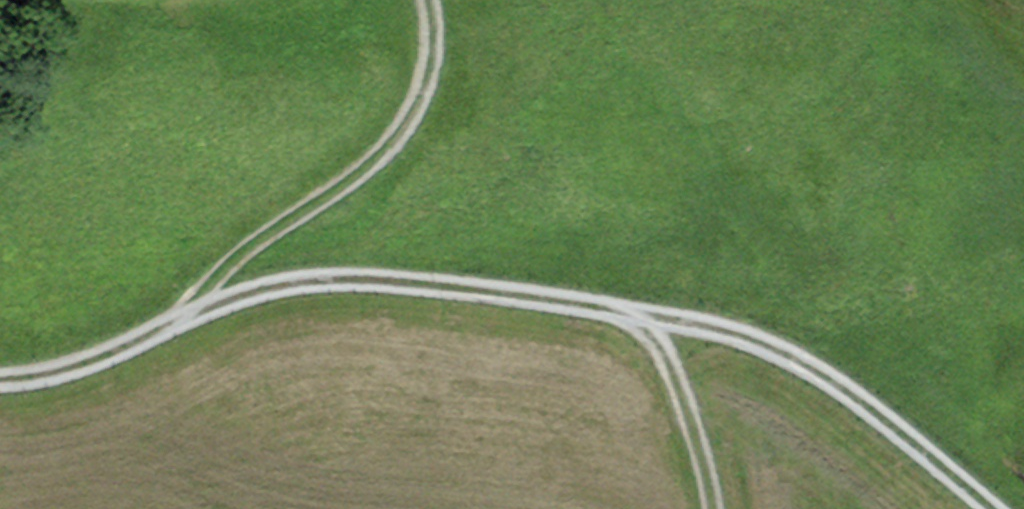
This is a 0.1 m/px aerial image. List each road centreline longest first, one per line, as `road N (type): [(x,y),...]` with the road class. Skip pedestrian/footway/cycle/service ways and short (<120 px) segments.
road 1 (track): [(1014,508),(831,362),(750,317),(427,262),(316,261),(208,290),(103,344),(0,364)]
road 2 (track): [(208,290),(288,209),(363,164),(417,80),(419,0)]
road 3 (track): [(717,508),(708,446),(674,364),(631,299)]

